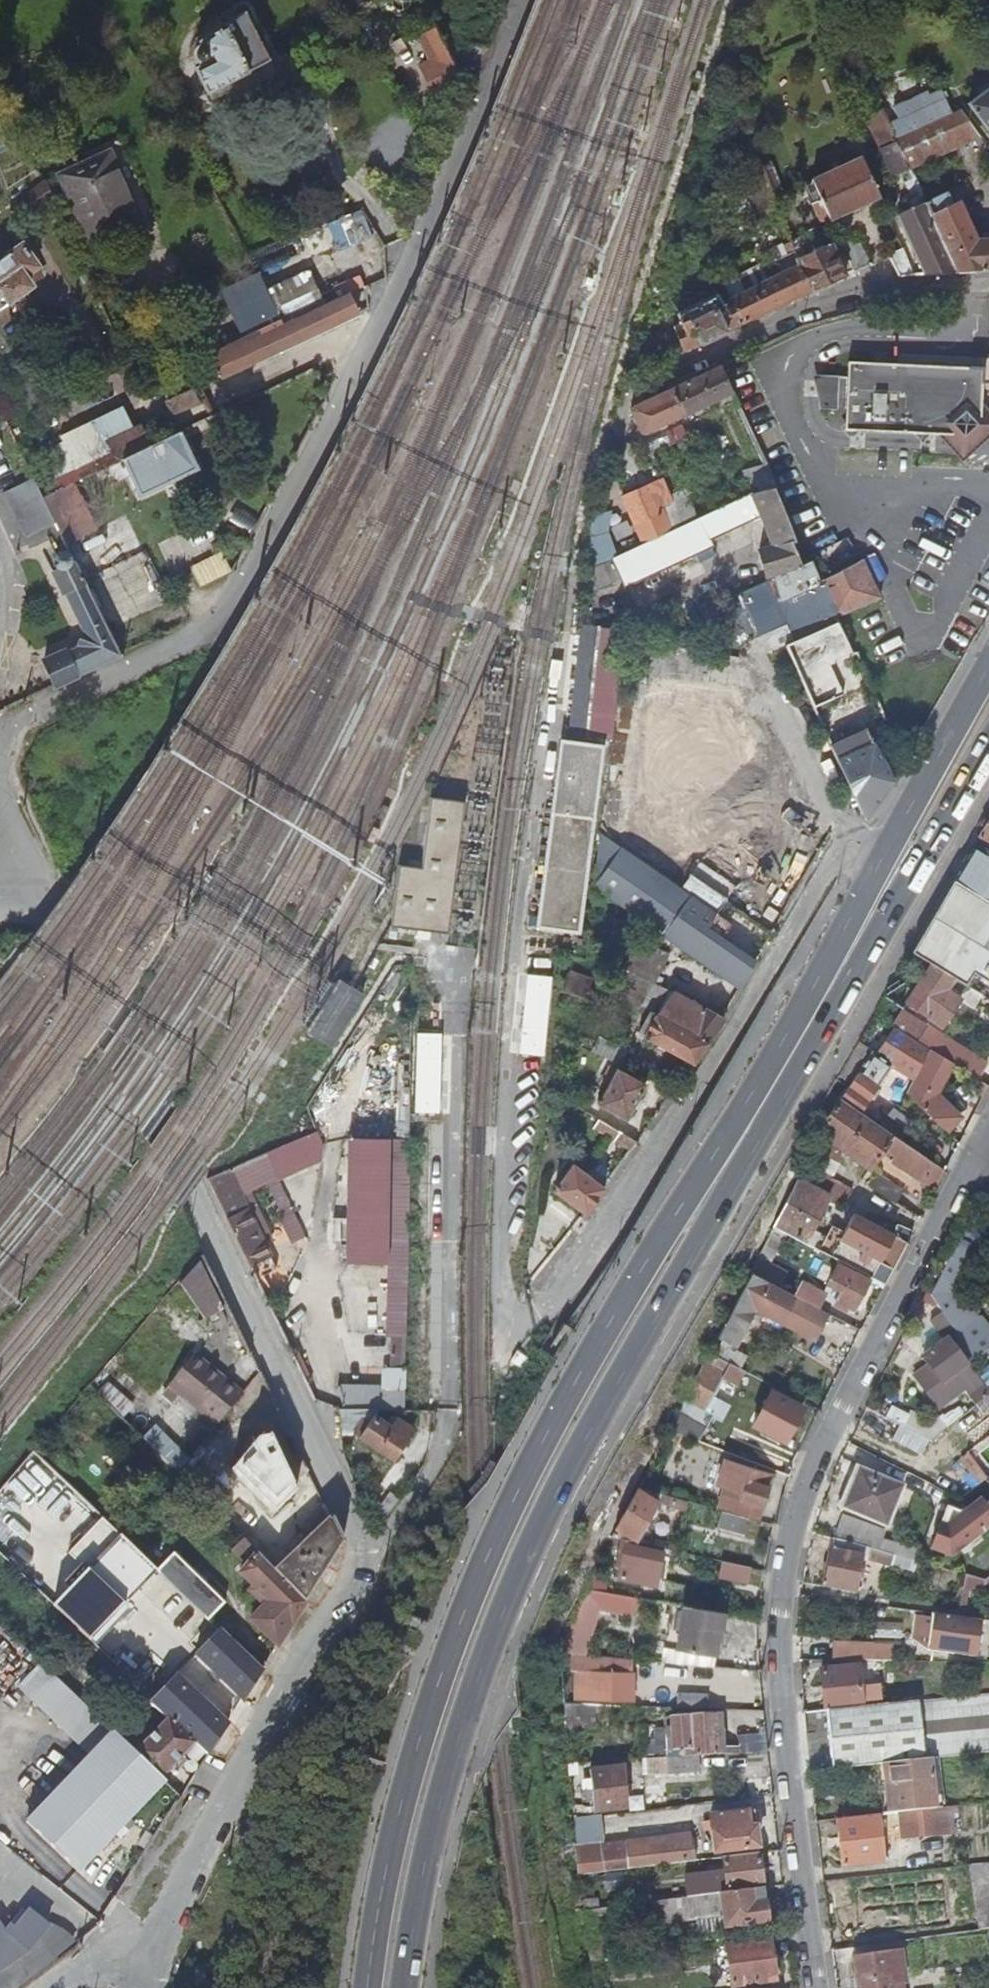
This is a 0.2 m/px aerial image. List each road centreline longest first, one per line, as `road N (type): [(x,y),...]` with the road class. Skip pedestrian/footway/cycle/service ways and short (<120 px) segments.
road 1 (trunk): [(988,665),(790,1028),(574,1384),(484,1560),(397,1820),(367,1987)]
road 2 (trunk): [(404,1987),(434,1824),(537,1515),(639,1324),(988,747)]
road 3 (residential): [(515,0),(374,337),(226,616),(16,717),(1,748)]
road 4 (residential): [(818,1987),(795,1834),(778,1607),(808,1483),(976,1150)]
road 5 (unclassified): [(146,1958),(364,1537),(194,1191)]
road 6 (residential): [(194,1191),(52,904),(18,863)]
road 7 (residential): [(669,370),(854,290),(988,284)]

